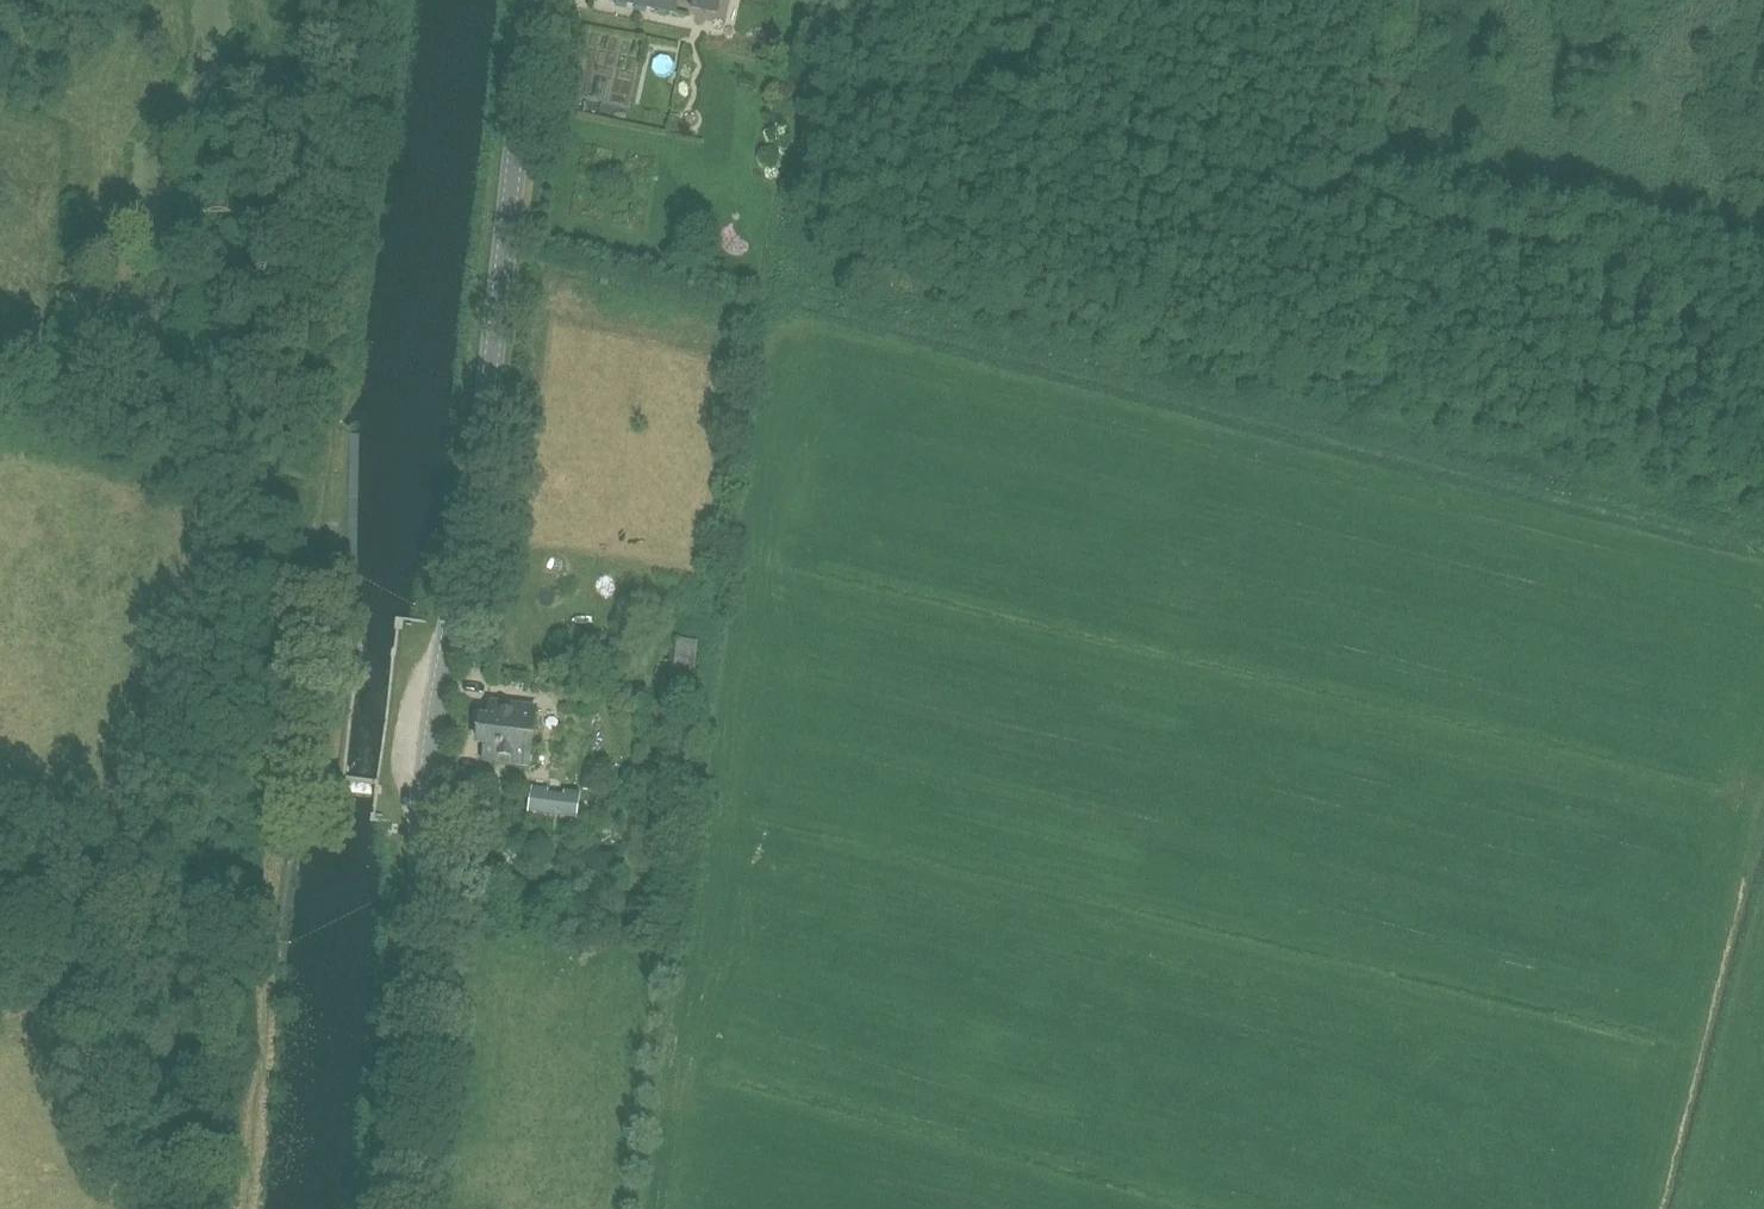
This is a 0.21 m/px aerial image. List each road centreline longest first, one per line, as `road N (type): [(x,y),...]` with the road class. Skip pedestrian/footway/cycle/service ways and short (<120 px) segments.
road 1 (tertiary): [(388,1208),(431,768),(536,0)]

